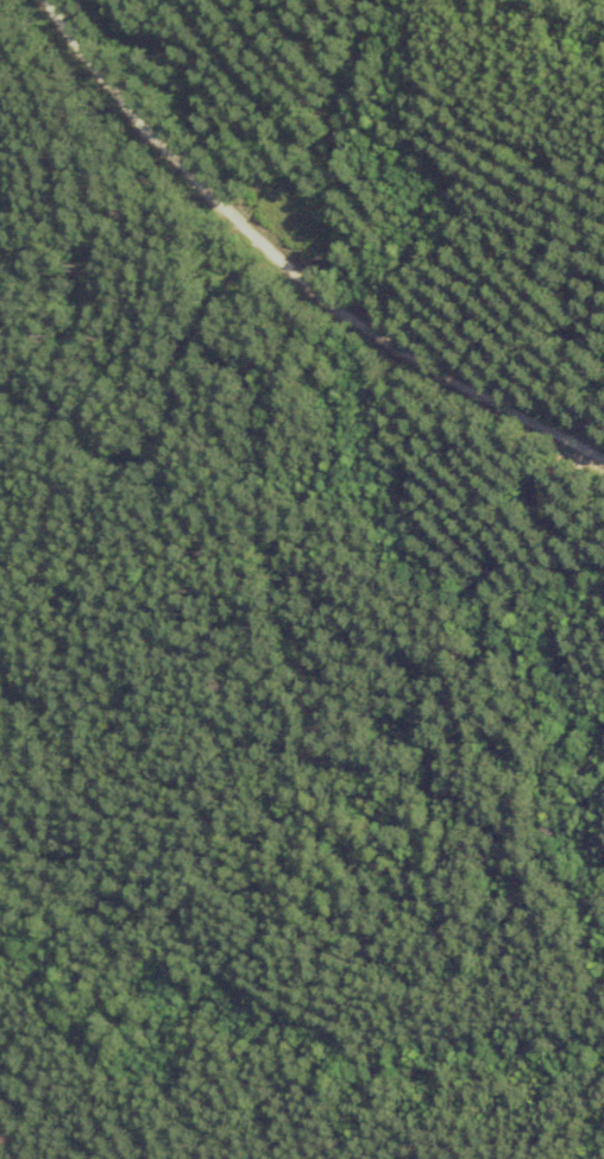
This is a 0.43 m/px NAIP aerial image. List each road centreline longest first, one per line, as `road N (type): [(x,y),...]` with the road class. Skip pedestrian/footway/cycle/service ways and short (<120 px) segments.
road 1 (track): [(603,470),(369,335),(147,147),(67,0)]

